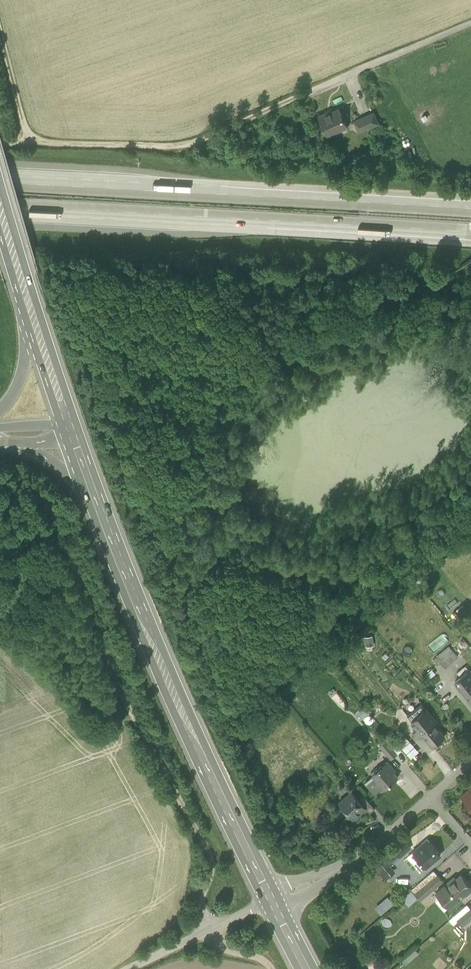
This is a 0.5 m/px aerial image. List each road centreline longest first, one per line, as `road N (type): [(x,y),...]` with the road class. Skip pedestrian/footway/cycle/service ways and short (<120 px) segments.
road 1 (track): [(0,472),(27,479),(45,497),(84,617),(211,863),(202,898),(207,927)]
road 2 (motorway): [(470,210),(0,184)]
road 3 (motorway): [(0,207),(470,233)]
road 4 (unclassified): [(470,24),(181,148),(29,139)]
road 5 (secondary): [(272,896),(100,509)]
road 6 (residential): [(432,799),(356,859),(272,896)]
road 7 (unclassified): [(272,896),(128,968)]
road 8 (secondary): [(67,418),(23,281)]
road 9 (track): [(0,145),(29,139),(0,33)]
road 10 (motorway): [(23,281),(28,343),(0,405)]

